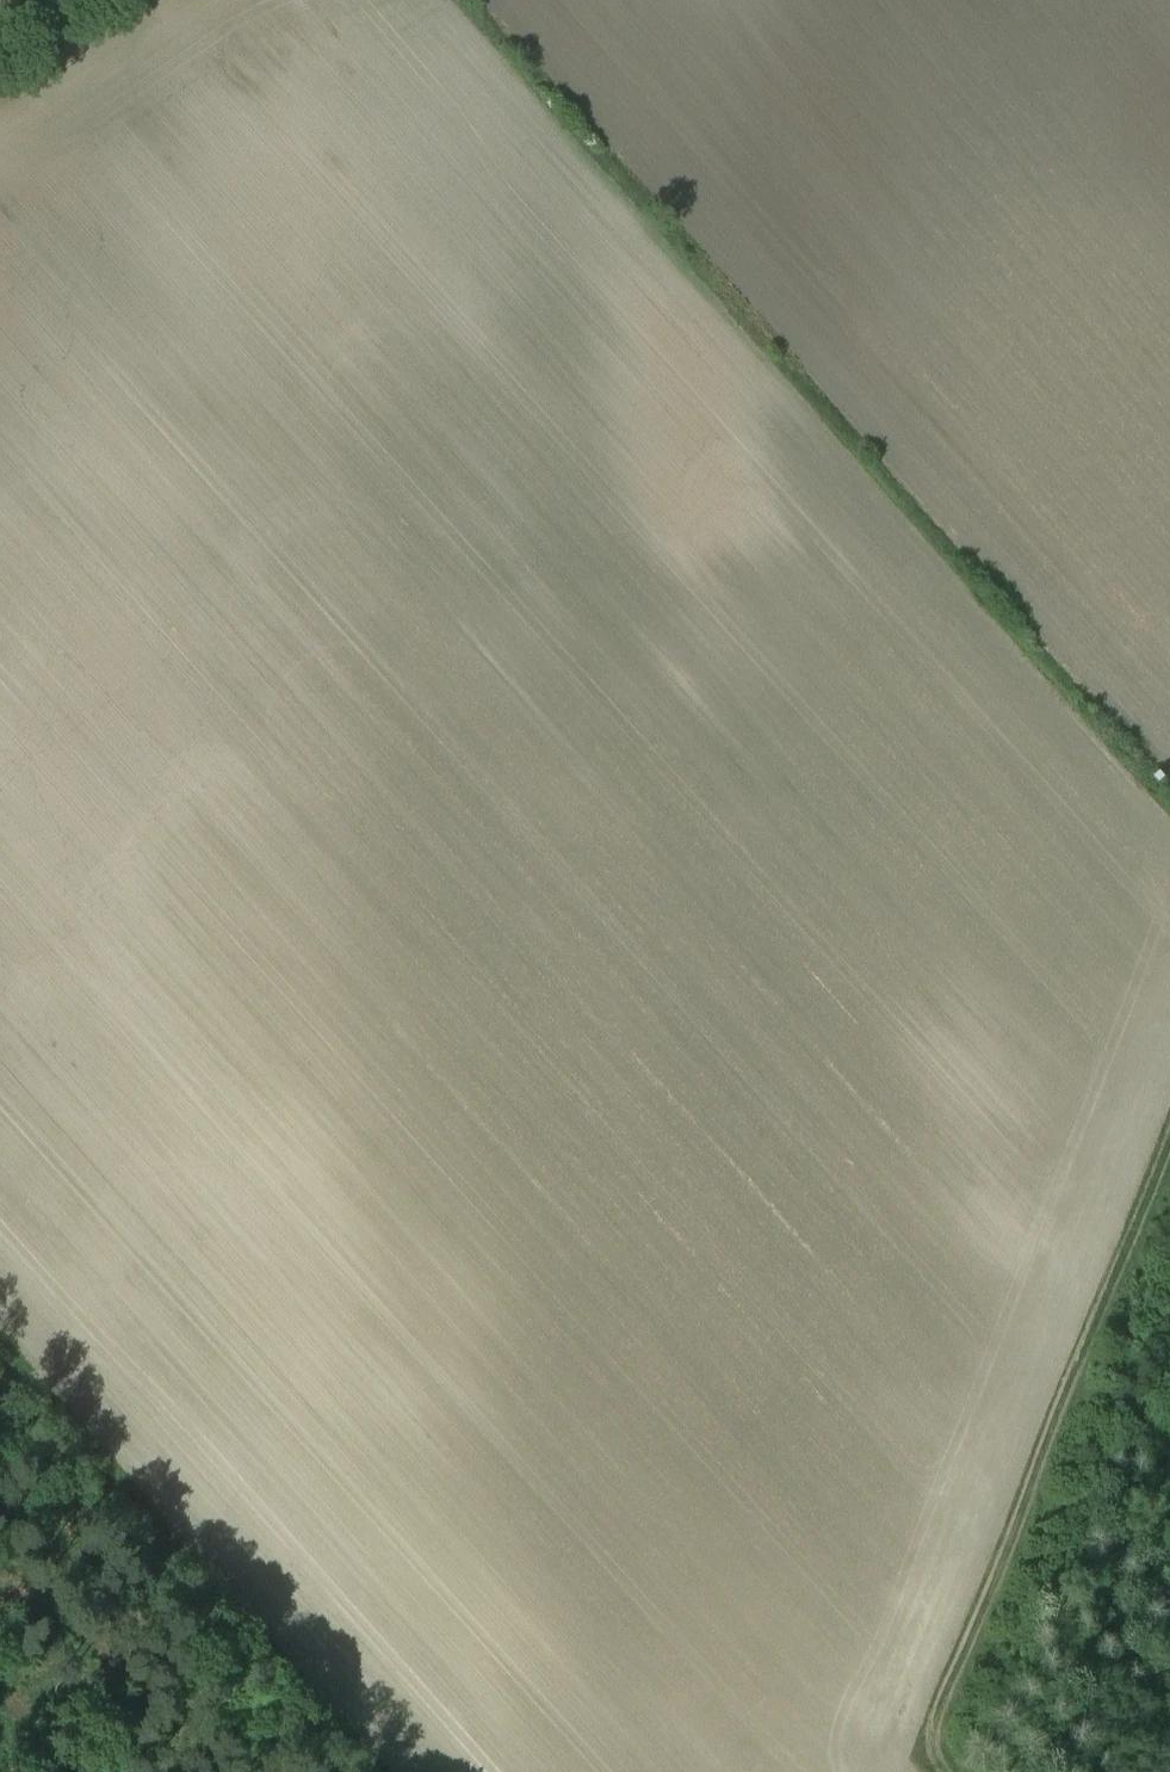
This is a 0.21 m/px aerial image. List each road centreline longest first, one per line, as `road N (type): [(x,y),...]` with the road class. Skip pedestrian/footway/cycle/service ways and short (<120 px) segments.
road 1 (track): [(945,1771),(932,1758),(1169,1163)]

